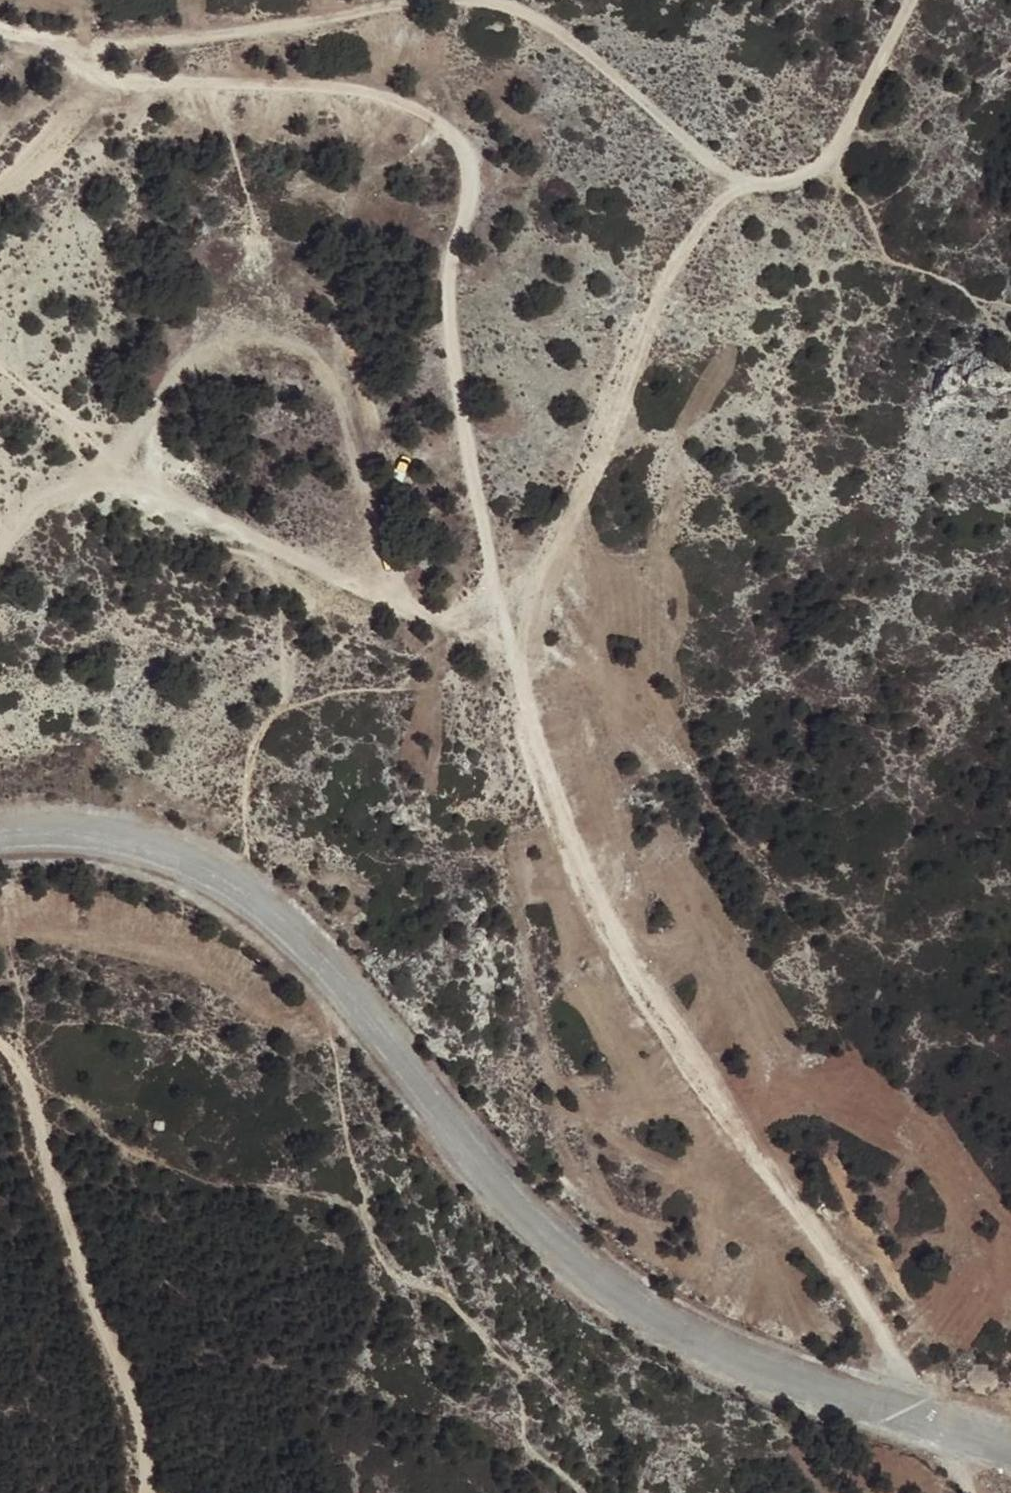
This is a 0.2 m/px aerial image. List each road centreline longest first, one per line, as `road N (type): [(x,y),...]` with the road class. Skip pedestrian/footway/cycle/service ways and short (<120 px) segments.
road 1 (unclassified): [(0,830),(91,829),(136,840),(186,857),(260,901),(333,971),(527,1211),(657,1318),(761,1365),(1010,1443)]
road 2 (track): [(504,603),(485,569),(479,455),(449,292),(473,198),(472,159),(457,123),(367,91),(125,83),(0,30)]
road 3 (track): [(937,1420),(627,973),(544,802),(504,603)]
road 4 (track): [(0,554),(25,522),(82,484),(115,475),(364,578),(432,615),(462,618),(504,603)]
road 5 (track): [(504,603),(544,564),(693,233),(740,187)]
road 6 (track): [(146,1492),(134,1405),(38,1151),(23,1066),(0,1037)]
road 7 (track): [(34,39),(167,38),(463,0)]
road 8 (track): [(499,0),(539,13),(592,47),(740,187)]
road 9 (track): [(740,187),(808,176),(843,148),(924,0)]

